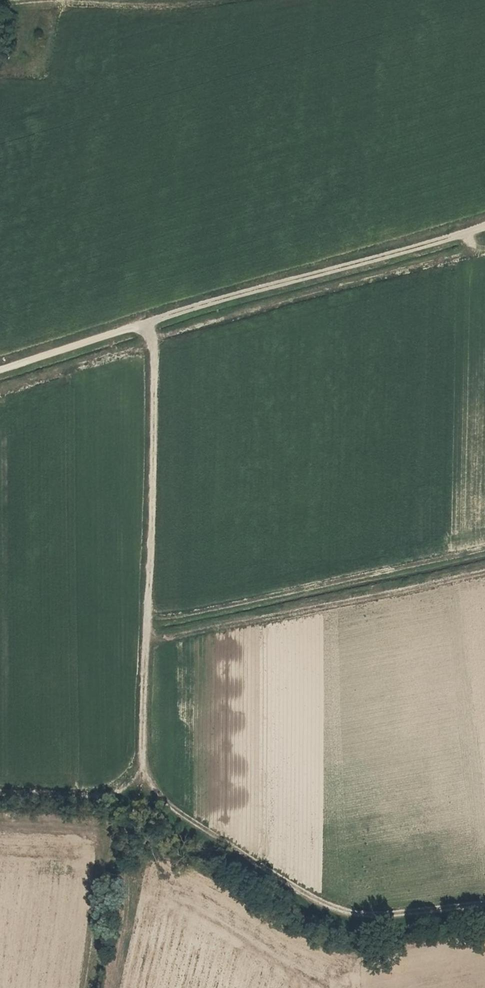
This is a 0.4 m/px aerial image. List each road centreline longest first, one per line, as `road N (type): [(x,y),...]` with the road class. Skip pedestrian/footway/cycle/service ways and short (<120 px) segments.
road 1 (track): [(0,794),(94,796),(120,790),(145,763),(157,459),(155,362),(144,323)]
road 2 (track): [(484,227),(0,370)]
road 3 (residential): [(145,763),(163,802),(325,909),(416,917),(484,905)]
road 4 (track): [(110,987),(145,763)]

